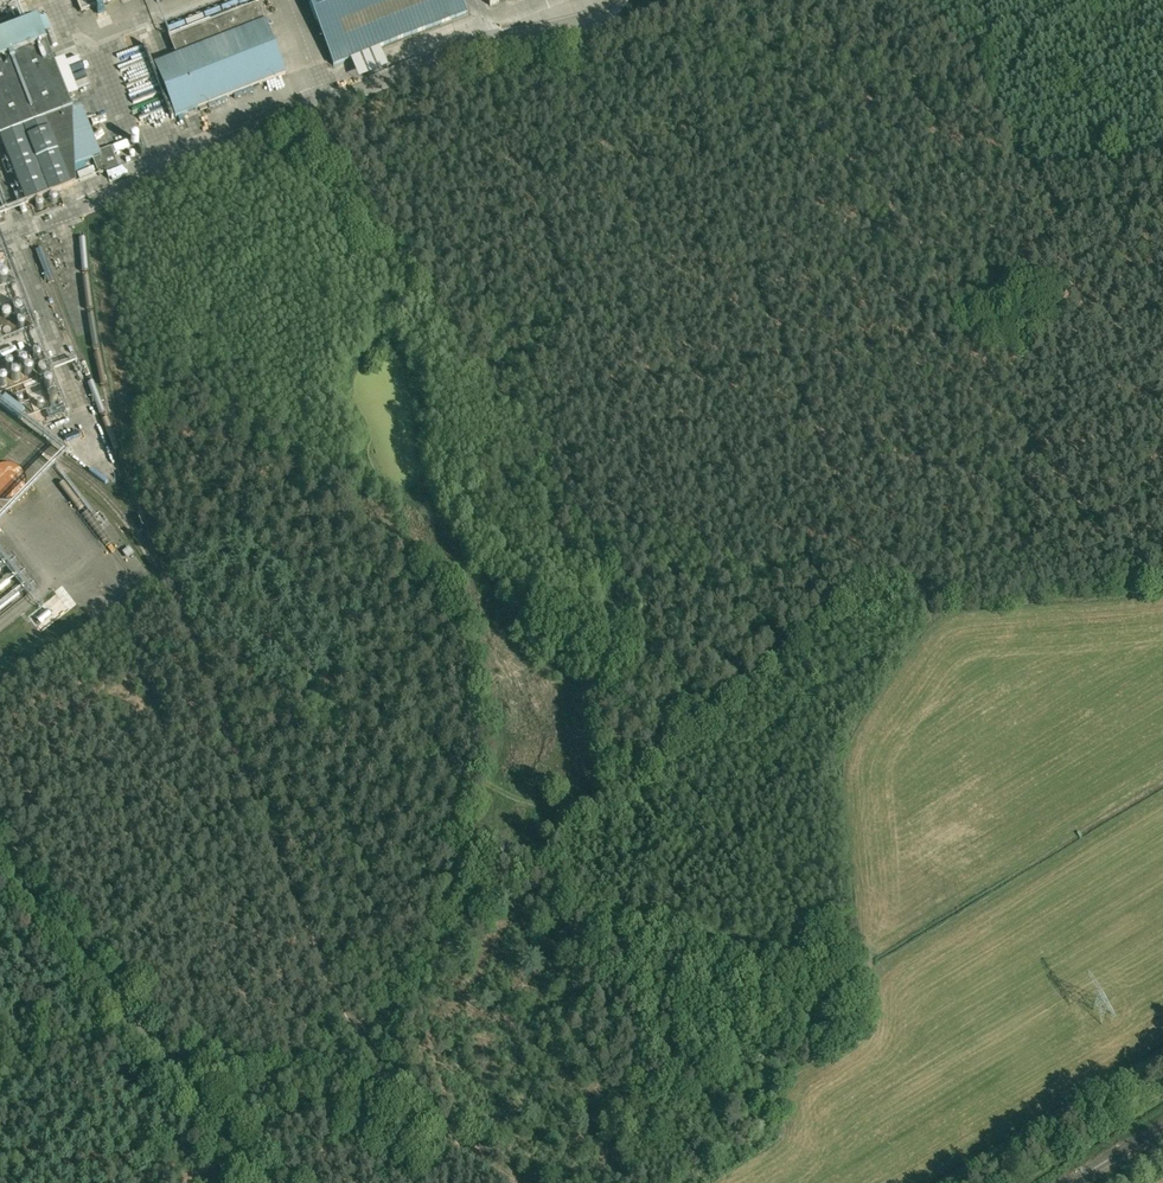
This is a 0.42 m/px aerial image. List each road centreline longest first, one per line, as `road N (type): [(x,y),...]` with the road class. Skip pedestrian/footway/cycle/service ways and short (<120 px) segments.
road 1 (unclassified): [(261,1182),(0,866)]

